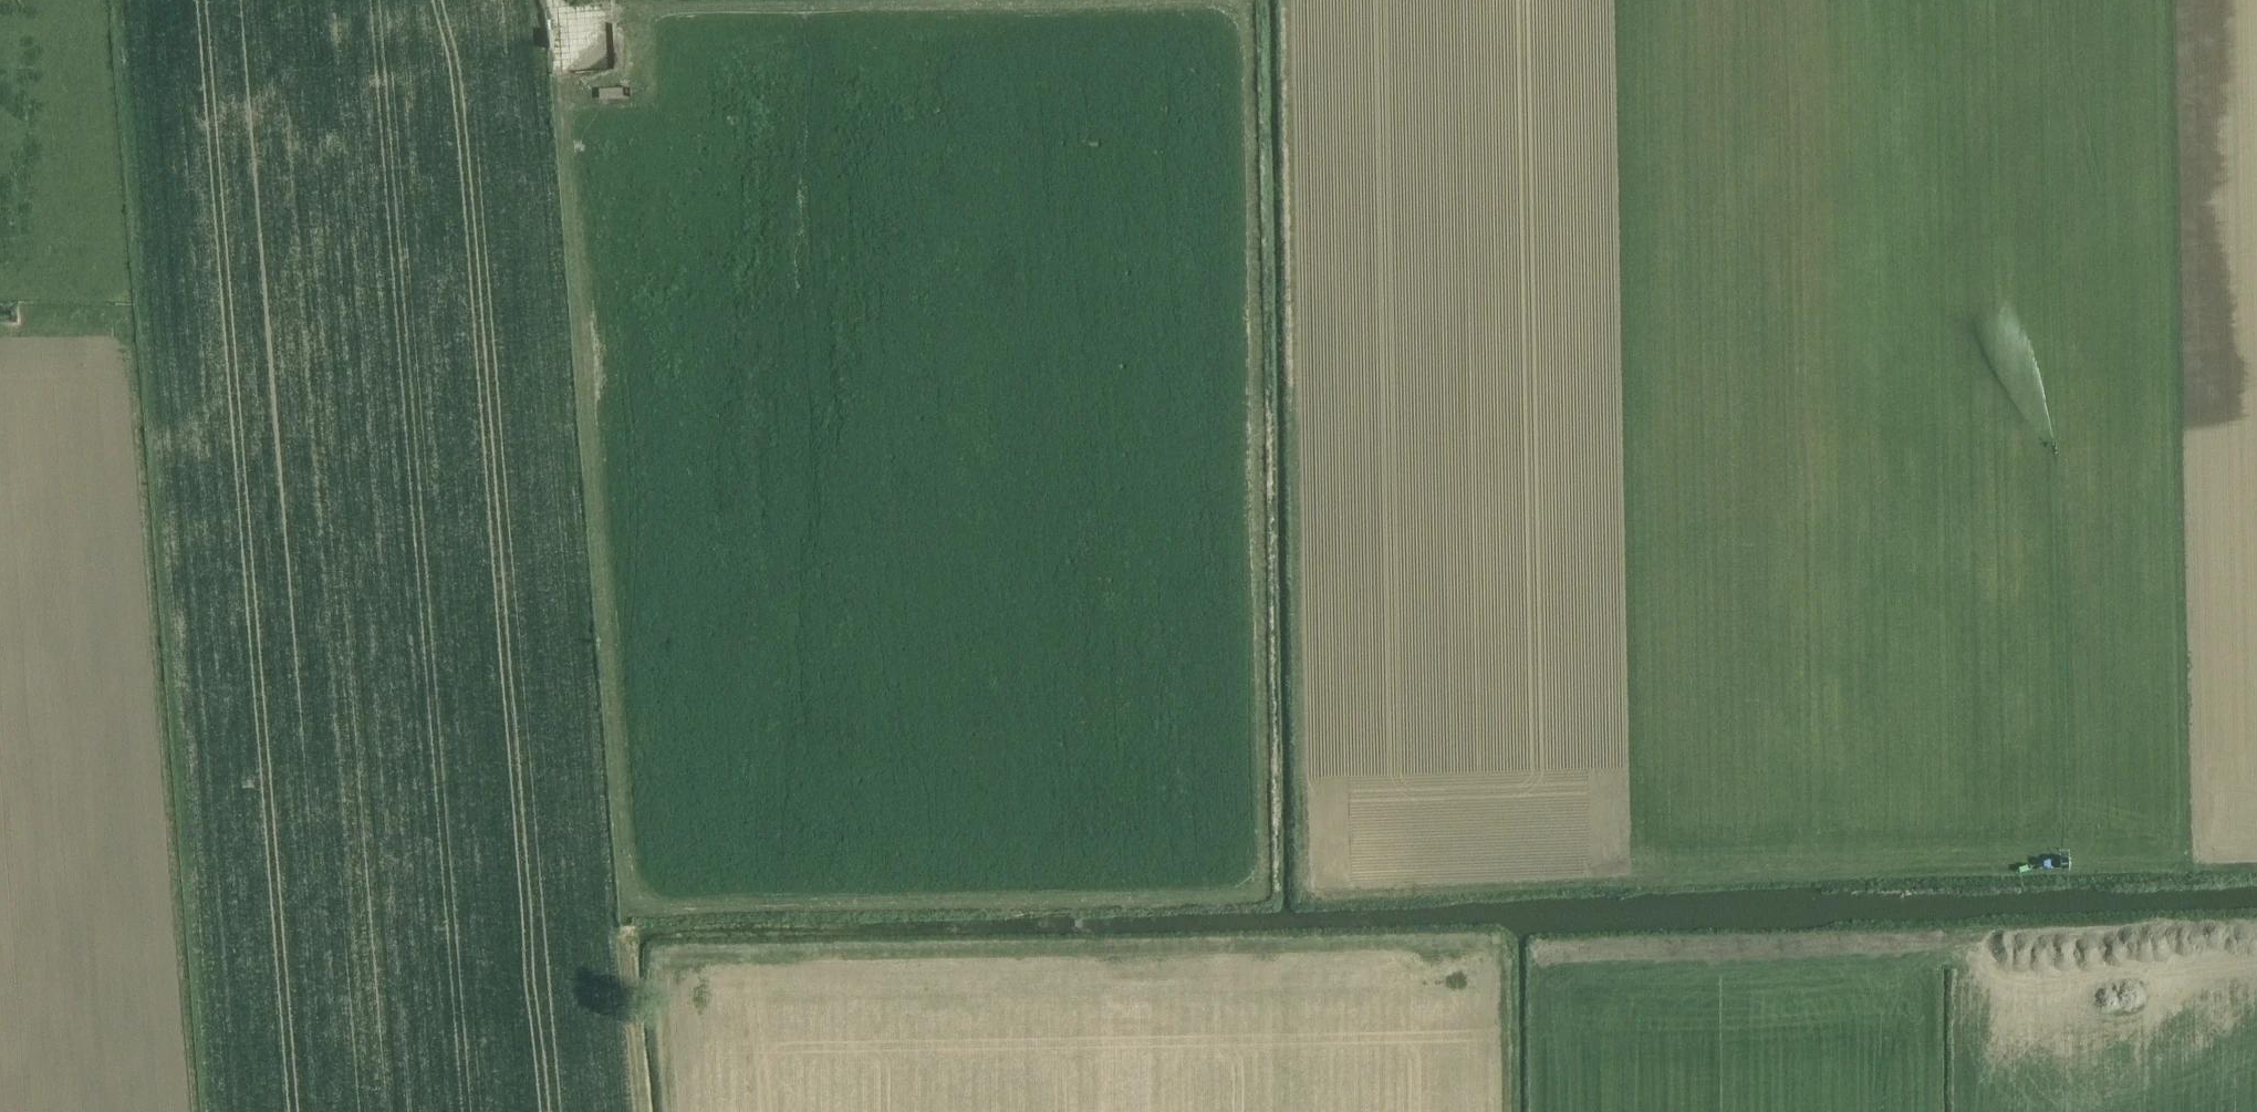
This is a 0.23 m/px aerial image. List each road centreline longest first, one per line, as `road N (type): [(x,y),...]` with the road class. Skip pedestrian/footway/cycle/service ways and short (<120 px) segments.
road 1 (track): [(1538,1111),(1537,945),(2256,929)]
road 2 (track): [(1935,1111),(1934,936)]

